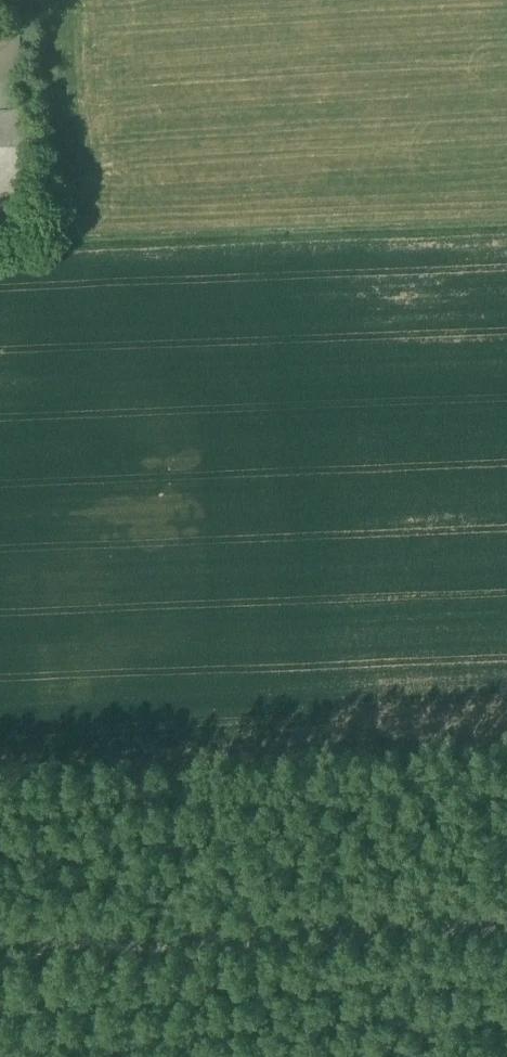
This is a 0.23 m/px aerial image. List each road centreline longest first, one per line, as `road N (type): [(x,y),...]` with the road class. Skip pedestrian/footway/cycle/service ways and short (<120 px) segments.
road 1 (tertiary): [(0,952),(506,927)]

